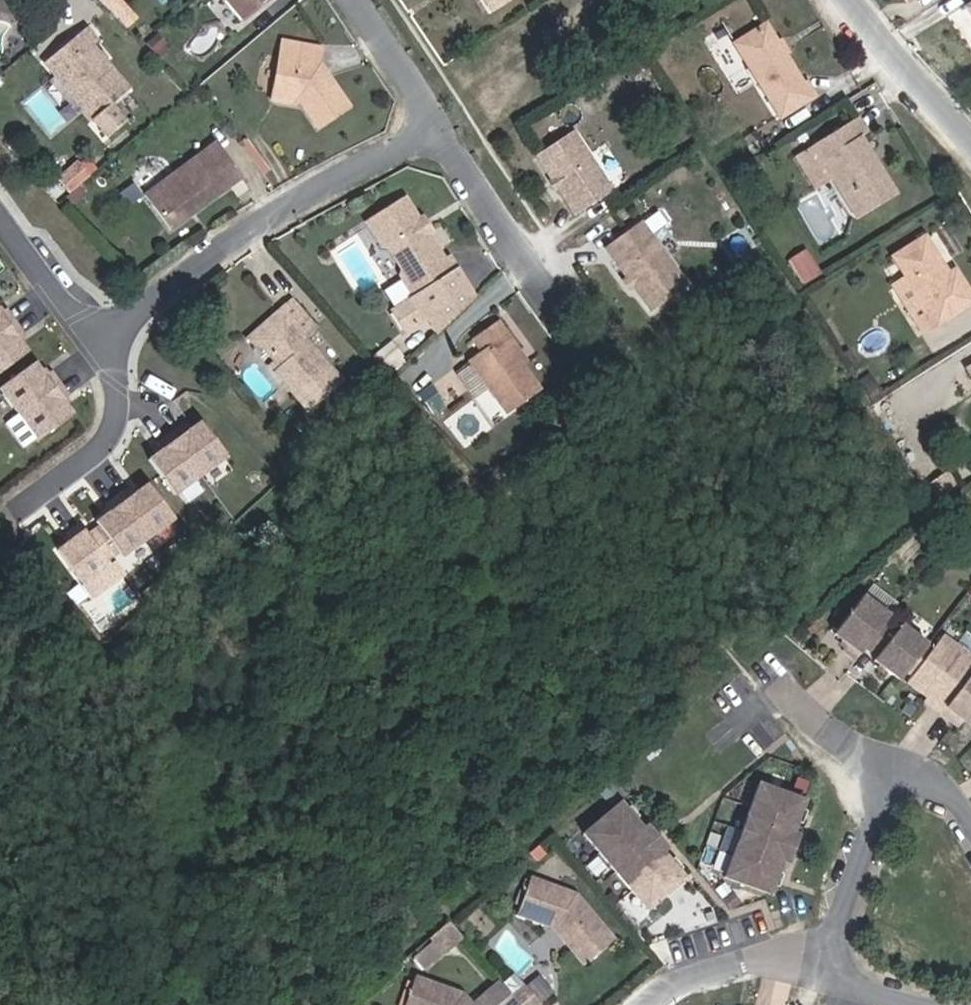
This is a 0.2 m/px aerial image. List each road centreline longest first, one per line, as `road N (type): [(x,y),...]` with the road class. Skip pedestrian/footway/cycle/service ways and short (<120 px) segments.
road 1 (residential): [(98,340),(221,250),(436,127)]
road 2 (residential): [(970,820),(950,789),(895,795),(825,974)]
road 3 (residential): [(553,306),(436,127)]
road 4 (residential): [(98,340),(116,380),(106,441),(24,507)]
road 5 (residential): [(852,0),(970,146)]
road 6 (residential): [(654,1004),(691,976),(768,961),(825,974)]
road 7 (residential): [(0,218),(98,340)]
road 8 (residential): [(436,127),(356,0)]

